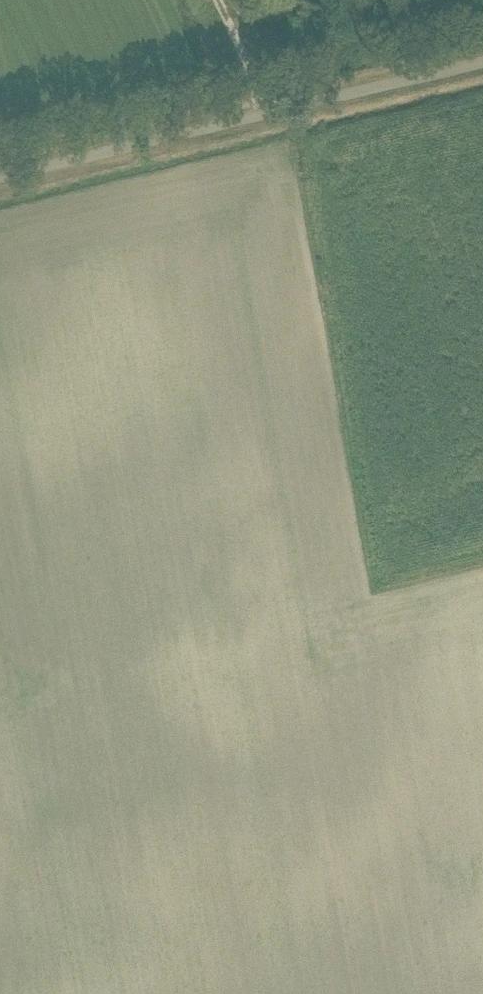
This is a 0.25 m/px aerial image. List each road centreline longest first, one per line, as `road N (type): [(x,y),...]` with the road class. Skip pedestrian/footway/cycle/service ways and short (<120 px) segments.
road 1 (unclassified): [(0,172),(482,62)]

